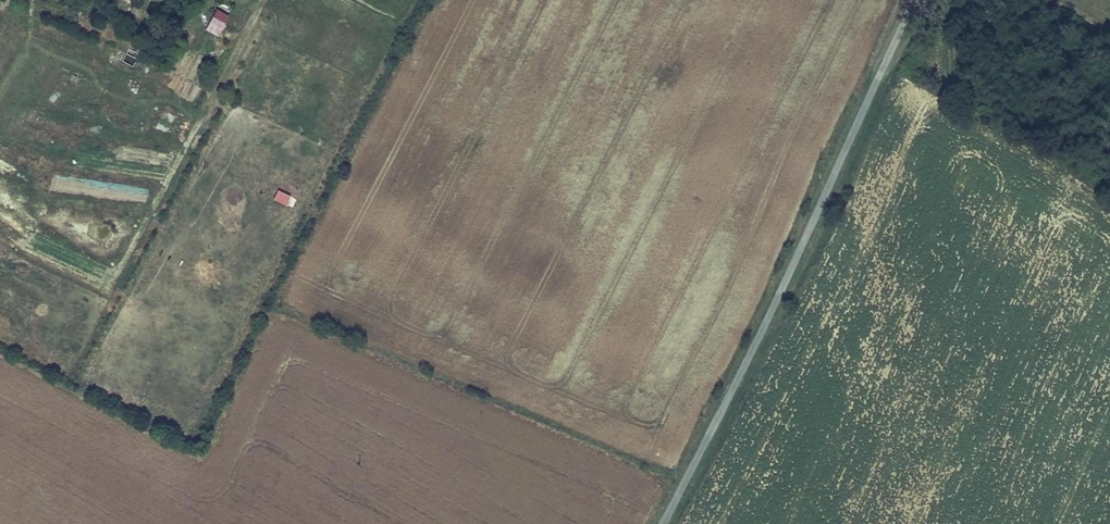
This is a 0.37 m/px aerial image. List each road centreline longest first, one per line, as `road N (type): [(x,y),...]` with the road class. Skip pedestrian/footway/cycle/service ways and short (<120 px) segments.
road 1 (unclassified): [(660,523),(912,0)]

